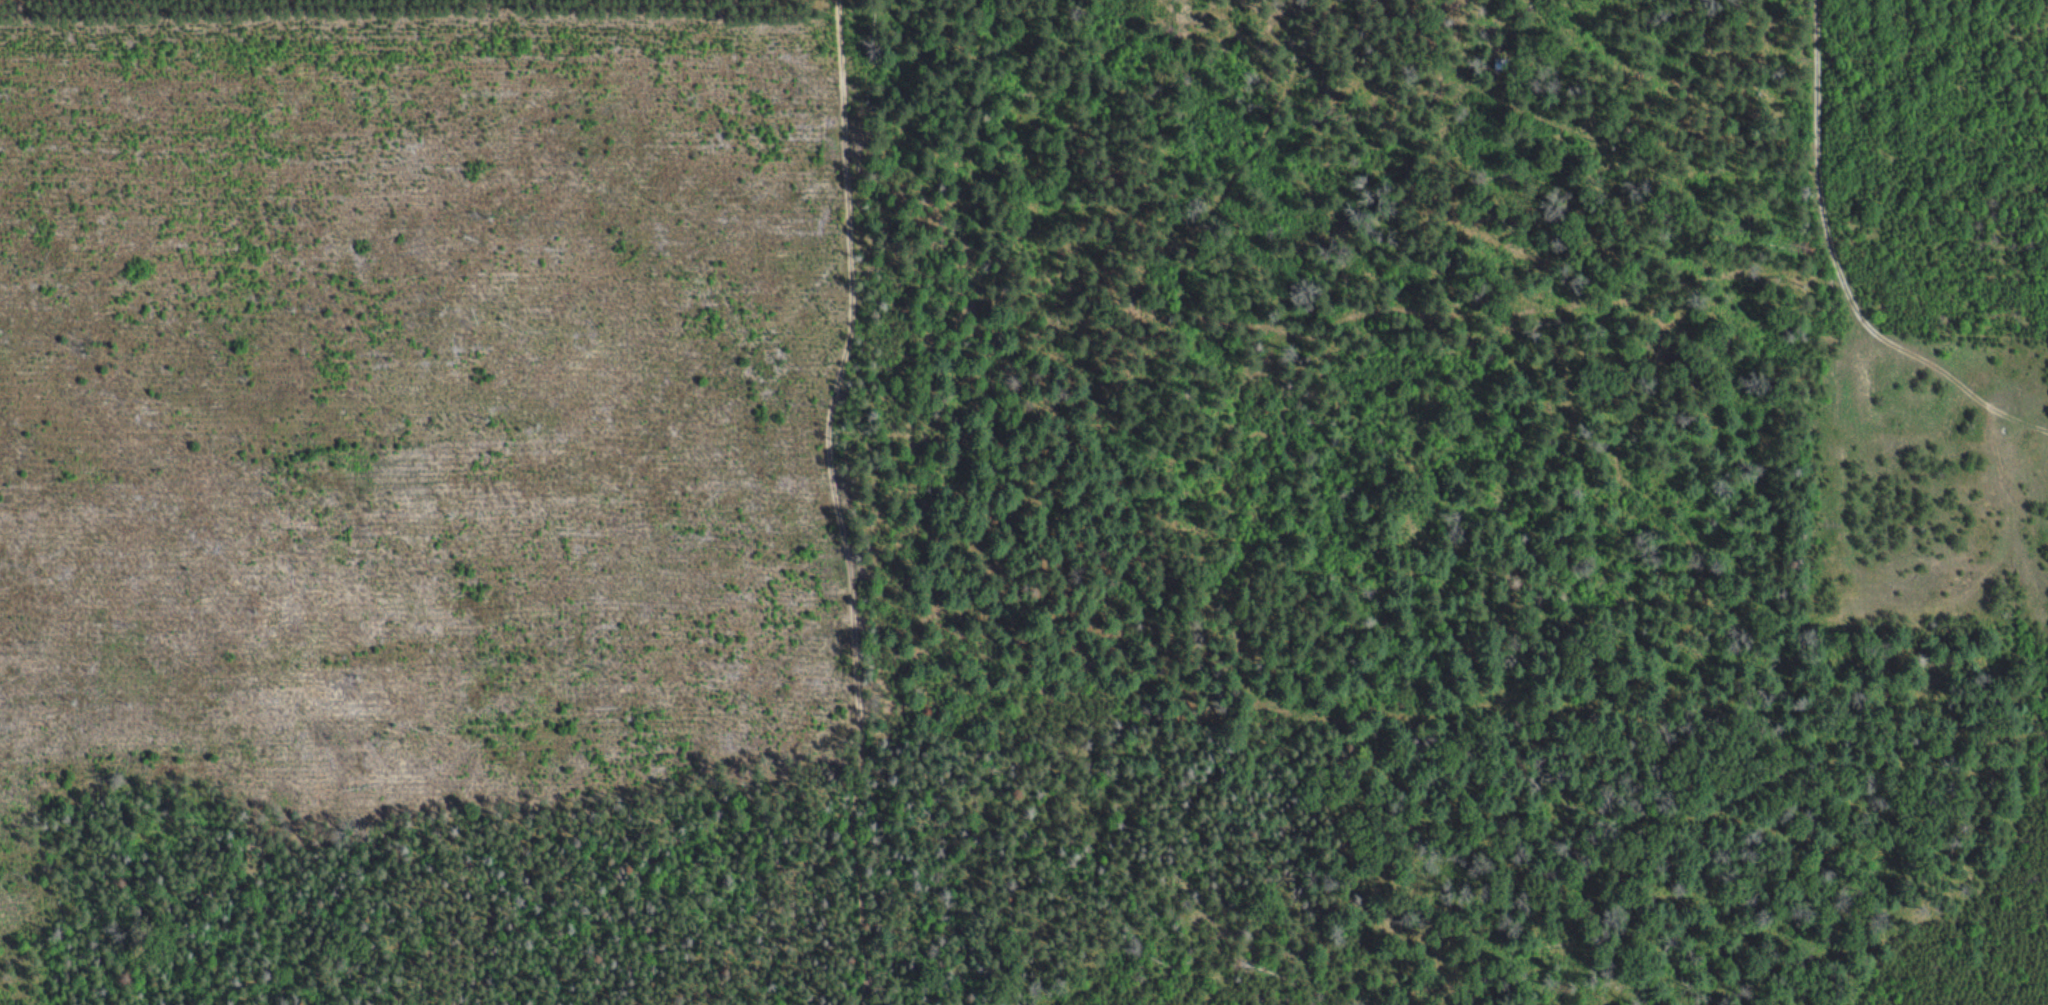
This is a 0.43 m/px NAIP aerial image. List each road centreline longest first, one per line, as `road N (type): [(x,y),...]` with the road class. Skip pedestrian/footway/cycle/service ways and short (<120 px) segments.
road 1 (track): [(842,1004),(859,925),(849,613),(820,447),(857,329),(835,0)]
road 2 (track): [(1813,0),(1819,213),(1865,322),(2047,436)]

